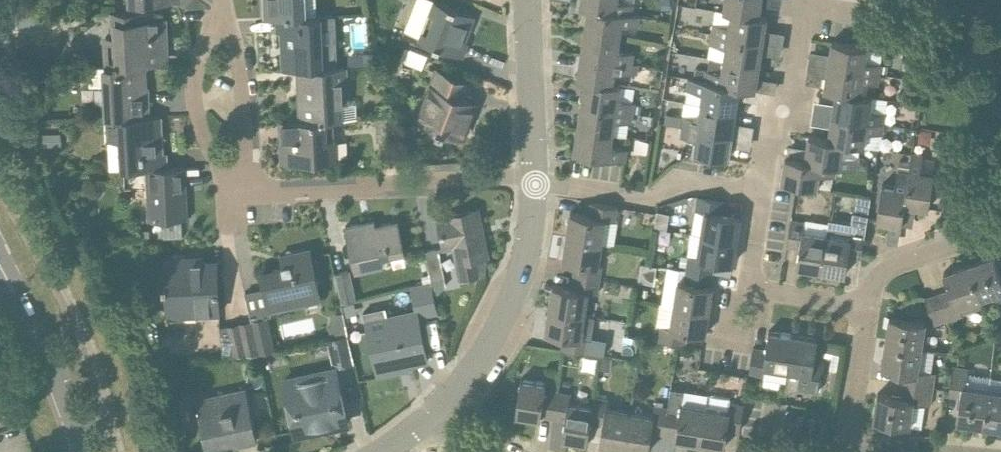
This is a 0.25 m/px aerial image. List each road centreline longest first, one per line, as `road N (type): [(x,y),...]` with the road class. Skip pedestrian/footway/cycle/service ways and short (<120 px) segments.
road 1 (residential): [(535,179),(268,188),(248,170),(231,126),(226,0)]
road 2 (residential): [(433,417),(503,321),(531,237),(535,179)]
road 3 (residential): [(535,179),(645,198),(694,181),(762,193)]
road 4 (unclassified): [(82,451),(60,386),(0,266)]
road 5 (residential): [(762,193),(768,142),(787,112),(803,11)]
road 6 (residential): [(530,0),(535,179)]
road 7 (residential): [(869,307),(873,287),(890,268),(1000,235)]
road 8 (residential): [(846,451),(869,307)]
road 9 (residential): [(869,307),(749,288)]

